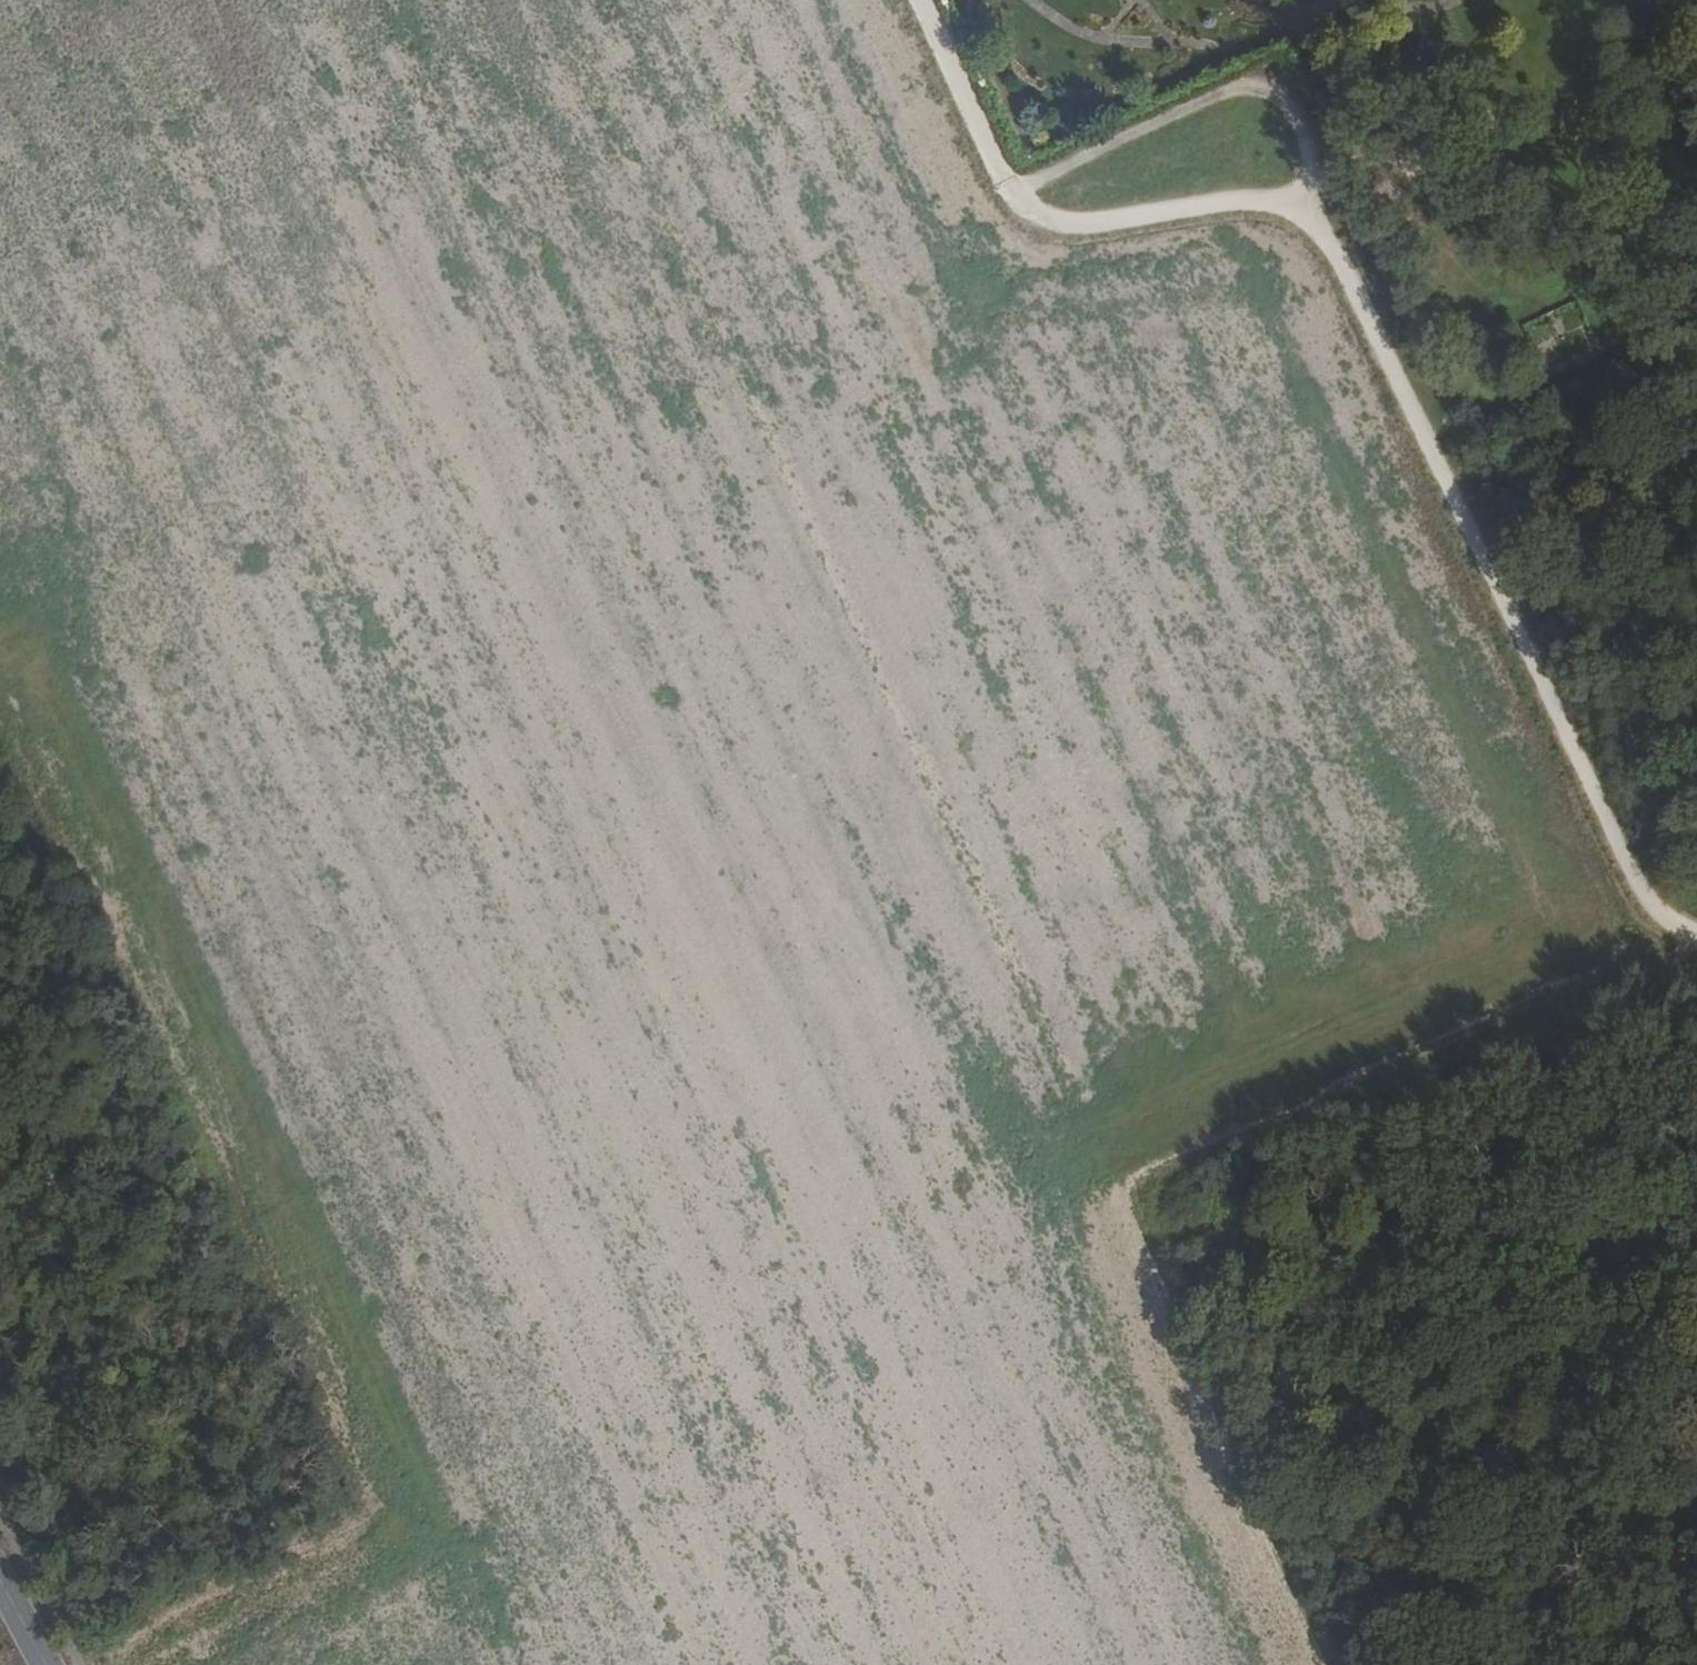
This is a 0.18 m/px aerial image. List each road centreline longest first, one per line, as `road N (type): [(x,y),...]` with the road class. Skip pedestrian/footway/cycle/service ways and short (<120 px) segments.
road 1 (unclassified): [(1265,83),(1249,105),(1012,209),(921,0)]

